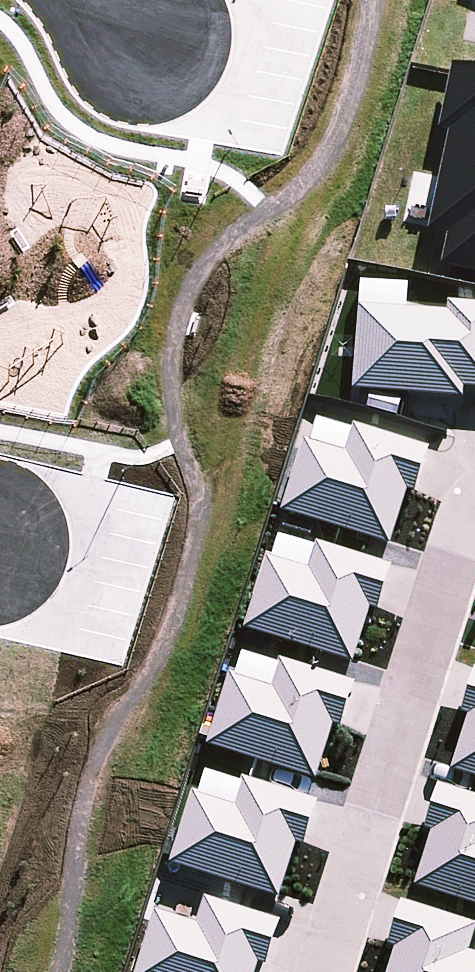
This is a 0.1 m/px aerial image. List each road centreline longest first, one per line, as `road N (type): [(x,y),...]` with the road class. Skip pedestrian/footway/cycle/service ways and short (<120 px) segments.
road 1 (residential): [(319,971),(451,548),(474,504)]

